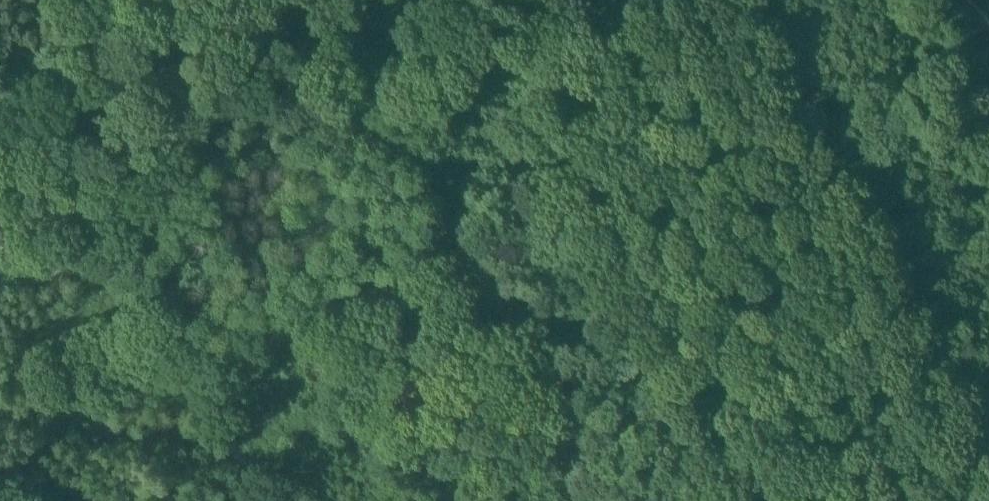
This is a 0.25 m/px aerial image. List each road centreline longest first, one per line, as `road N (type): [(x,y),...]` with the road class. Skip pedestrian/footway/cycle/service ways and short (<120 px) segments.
road 1 (track): [(0,277),(118,278),(149,295),(262,500)]

